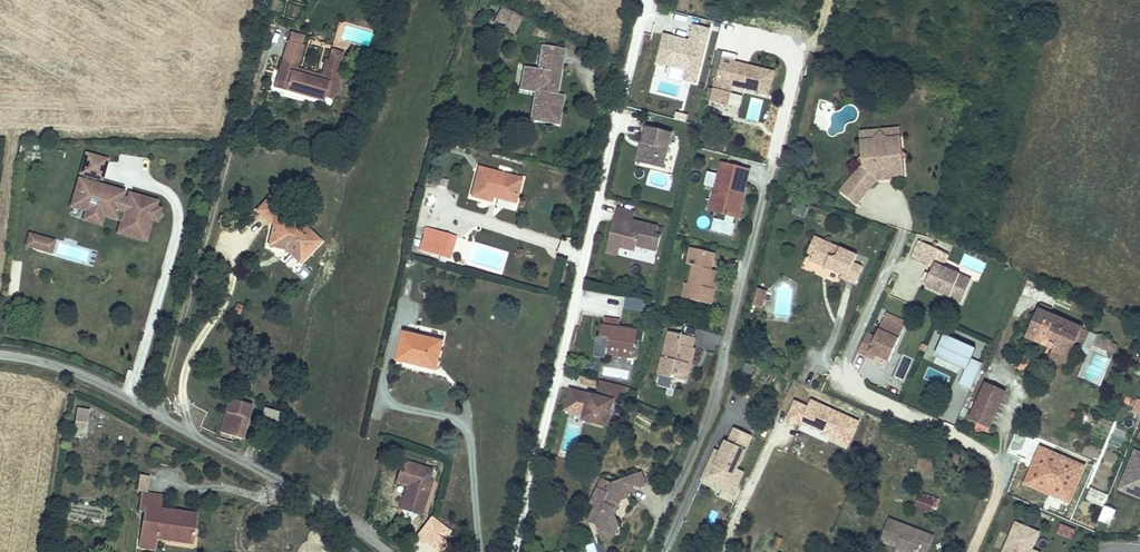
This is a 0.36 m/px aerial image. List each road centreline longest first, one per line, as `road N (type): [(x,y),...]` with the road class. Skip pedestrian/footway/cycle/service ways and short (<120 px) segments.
road 1 (residential): [(646,551),(709,412),(793,77)]
road 2 (residential): [(518,551),(619,114)]
road 3 (residential): [(390,551),(111,389),(0,355)]

